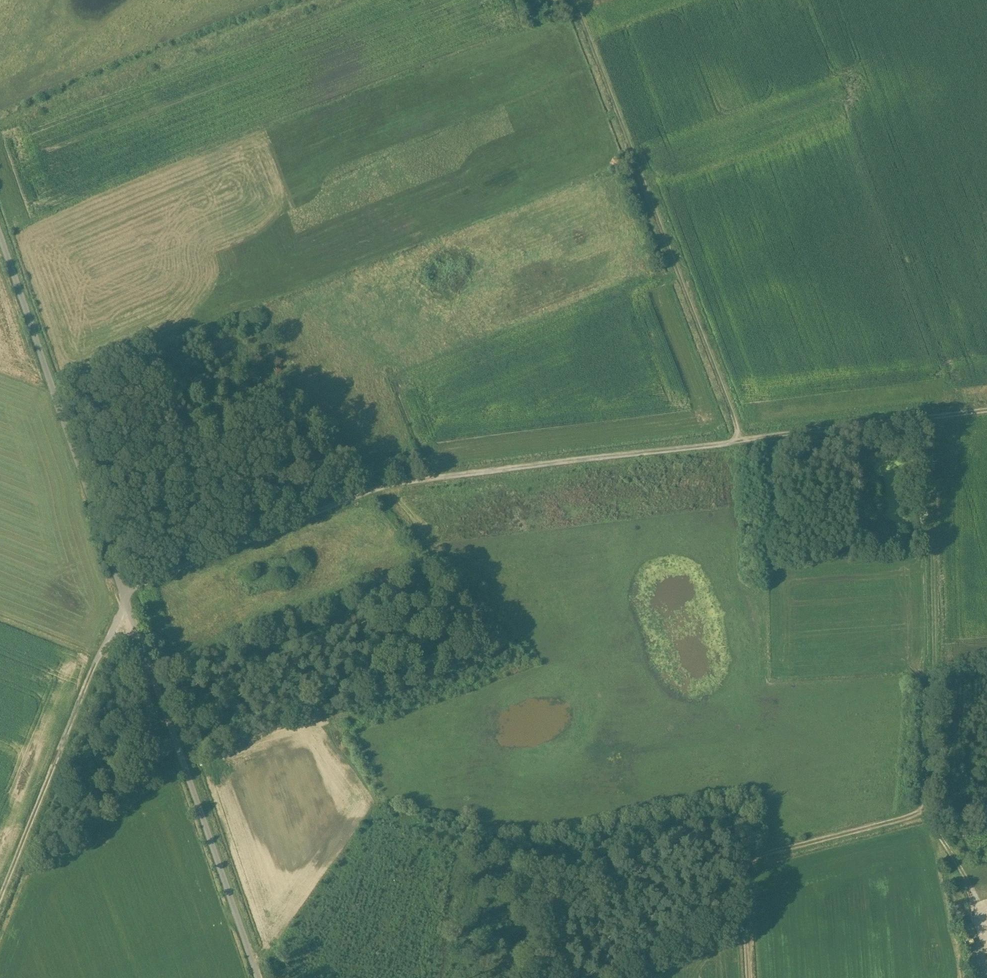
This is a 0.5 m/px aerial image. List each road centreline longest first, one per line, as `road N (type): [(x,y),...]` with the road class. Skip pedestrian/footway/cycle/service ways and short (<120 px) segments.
road 1 (track): [(986,410),(376,494),(129,594),(0,903)]
road 2 (unclassified): [(0,249),(257,977)]
road 3 (track): [(929,417),(930,799),(922,814),(750,859),(740,875),(747,977)]
road 4 (track): [(741,441),(580,0)]
road 5 (track): [(0,125),(318,0)]
road 6 (track): [(81,490),(294,397)]

